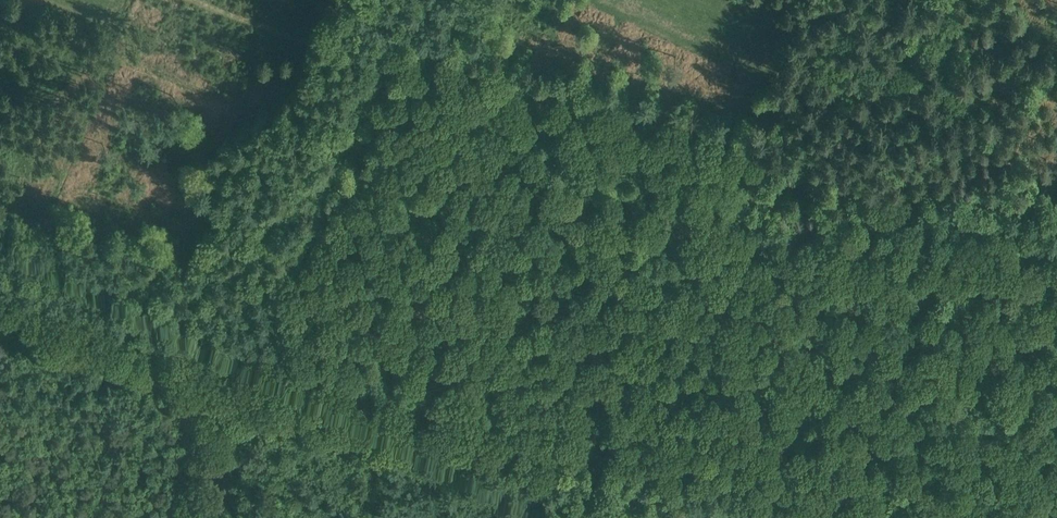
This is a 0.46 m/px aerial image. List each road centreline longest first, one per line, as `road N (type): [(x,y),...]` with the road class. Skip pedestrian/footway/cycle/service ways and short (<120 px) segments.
road 1 (track): [(0,280),(811,517)]
road 2 (track): [(187,517),(393,0)]

